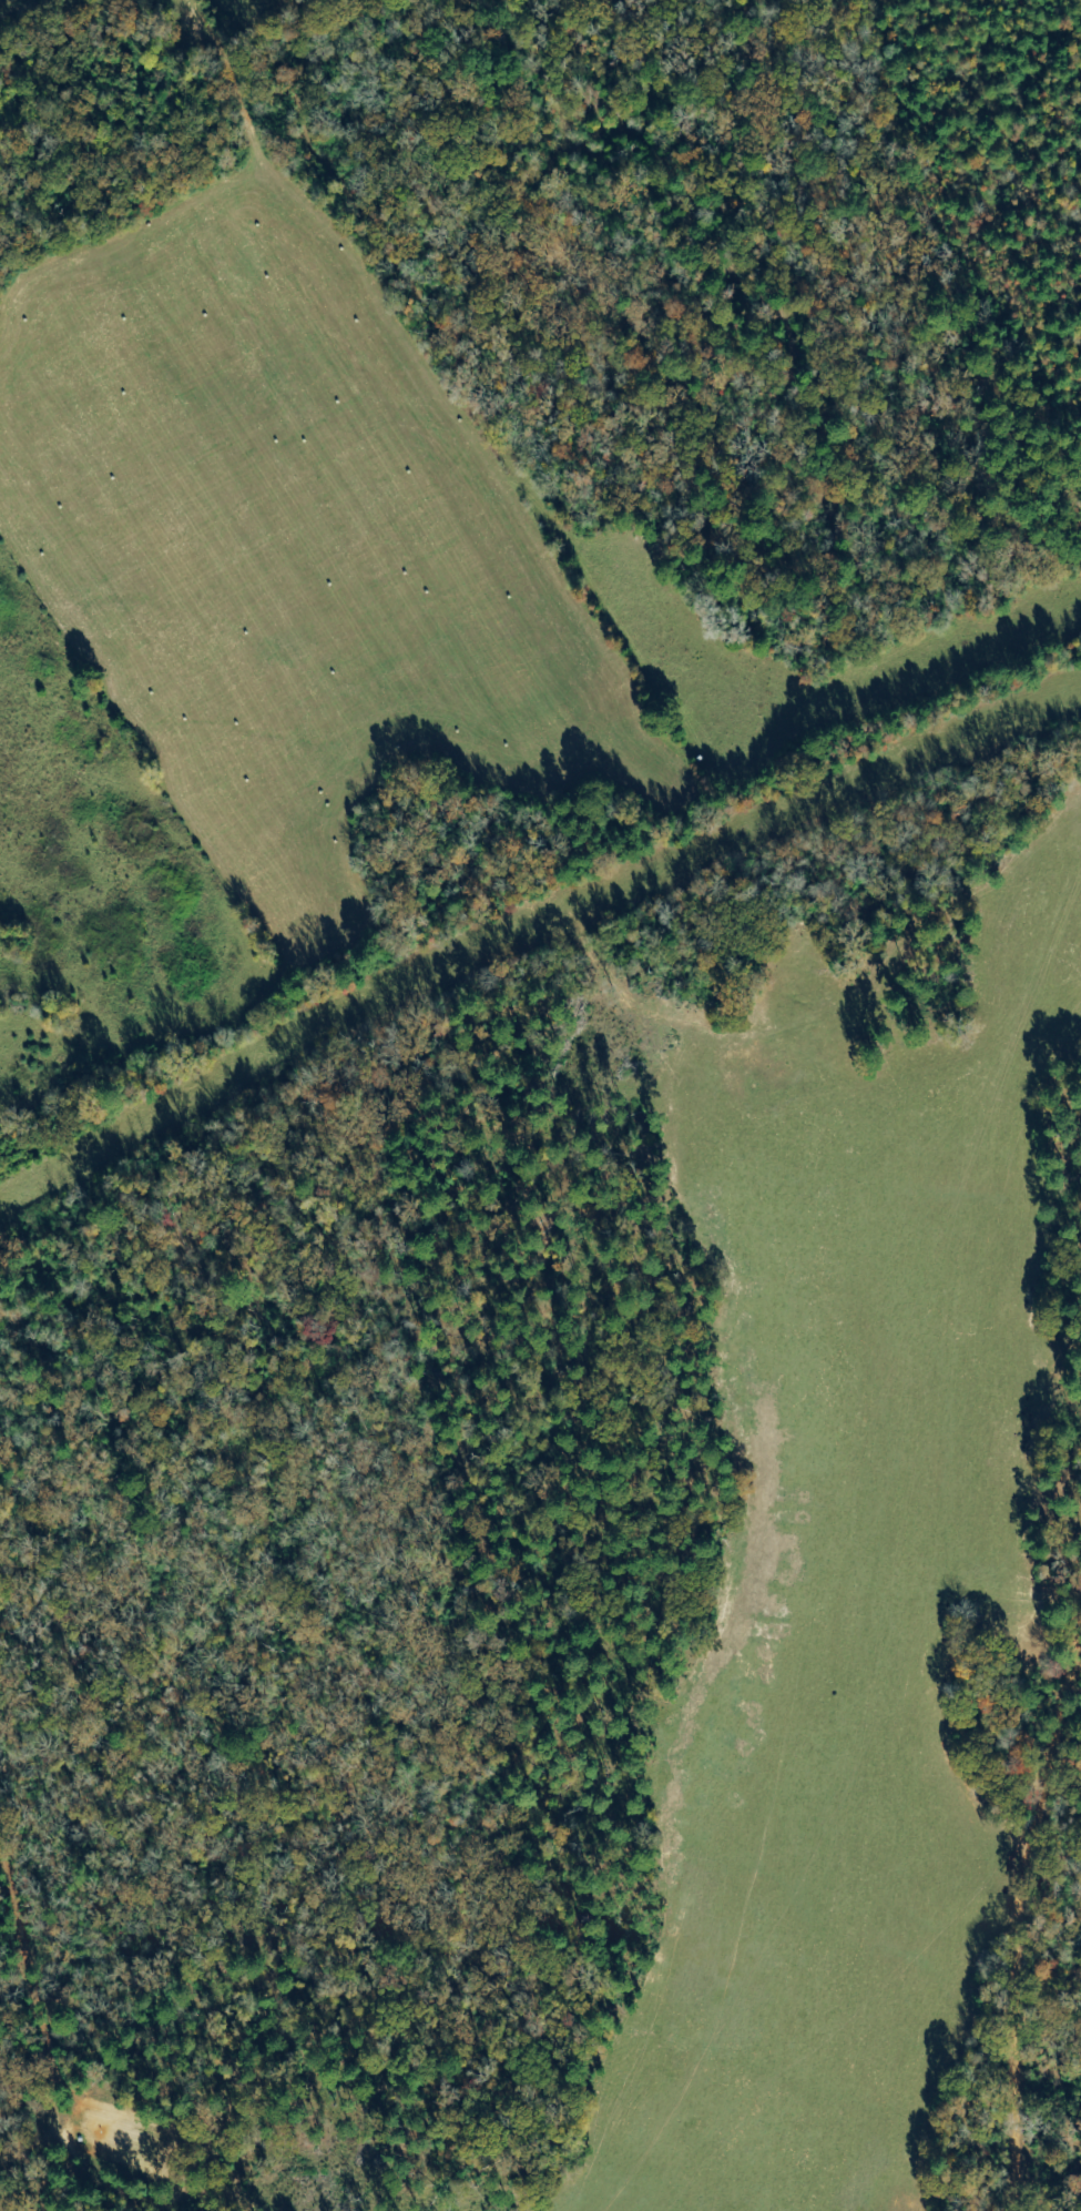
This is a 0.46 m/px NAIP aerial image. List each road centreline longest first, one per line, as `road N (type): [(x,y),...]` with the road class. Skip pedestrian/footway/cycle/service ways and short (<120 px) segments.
road 1 (residential): [(0,1943),(17,1977),(17,2038),(72,2138),(199,2210)]

